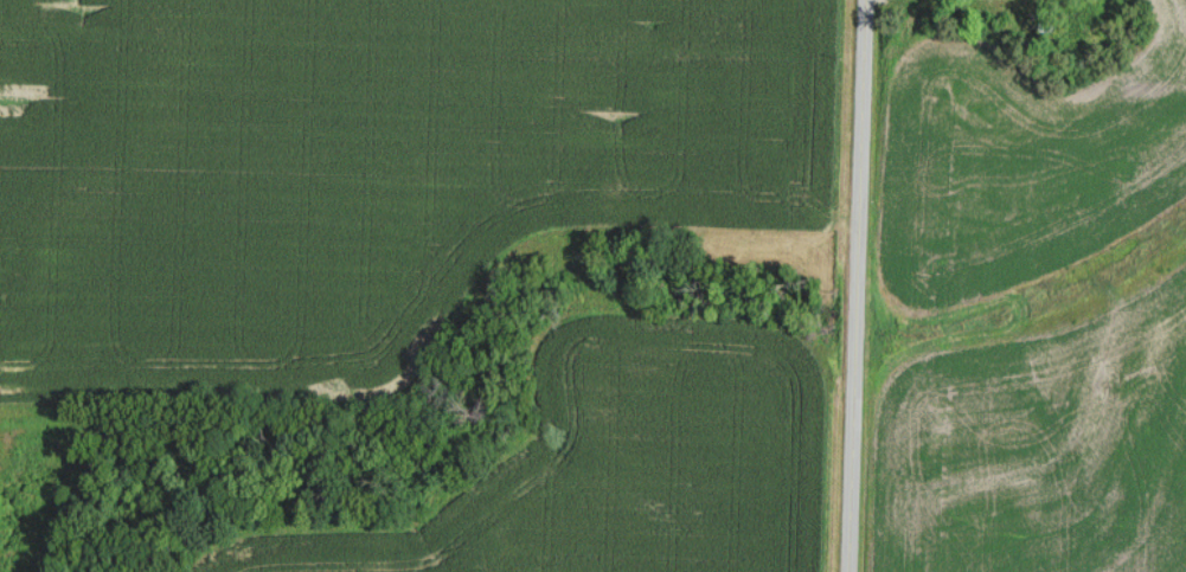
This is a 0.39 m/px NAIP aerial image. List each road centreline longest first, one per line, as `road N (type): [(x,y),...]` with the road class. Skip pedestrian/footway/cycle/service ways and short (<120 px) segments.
road 1 (tertiary): [(867,0),(849,571)]

